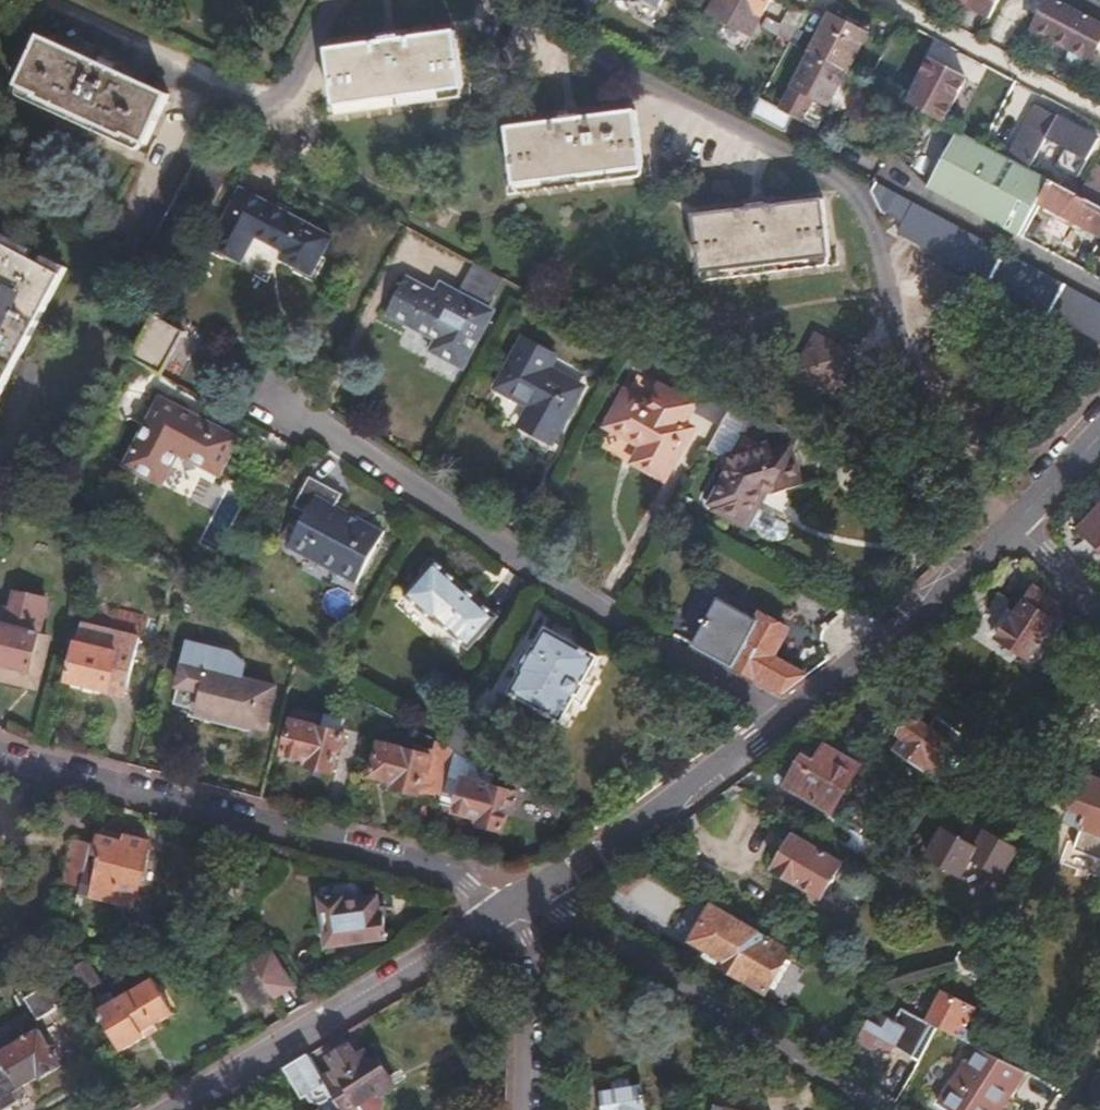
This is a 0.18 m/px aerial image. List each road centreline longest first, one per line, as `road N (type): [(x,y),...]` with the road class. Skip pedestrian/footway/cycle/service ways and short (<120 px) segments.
road 1 (residential): [(782,721),(280,410)]
road 2 (residential): [(0,758),(447,870),(487,897),(524,895)]
road 3 (residential): [(524,895),(173,1109)]
road 4 (residential): [(782,721),(524,895)]
road 5 (residential): [(1011,526),(782,721)]
road 6 (residential): [(524,895),(736,1022)]
road 7 (residential): [(892,176),(1099,285)]
road 8 (residential): [(521,1109),(524,895)]
road 9 (residential): [(1099,428),(1011,526)]
road 10 (residential): [(1011,526),(1045,551),(1099,615)]

